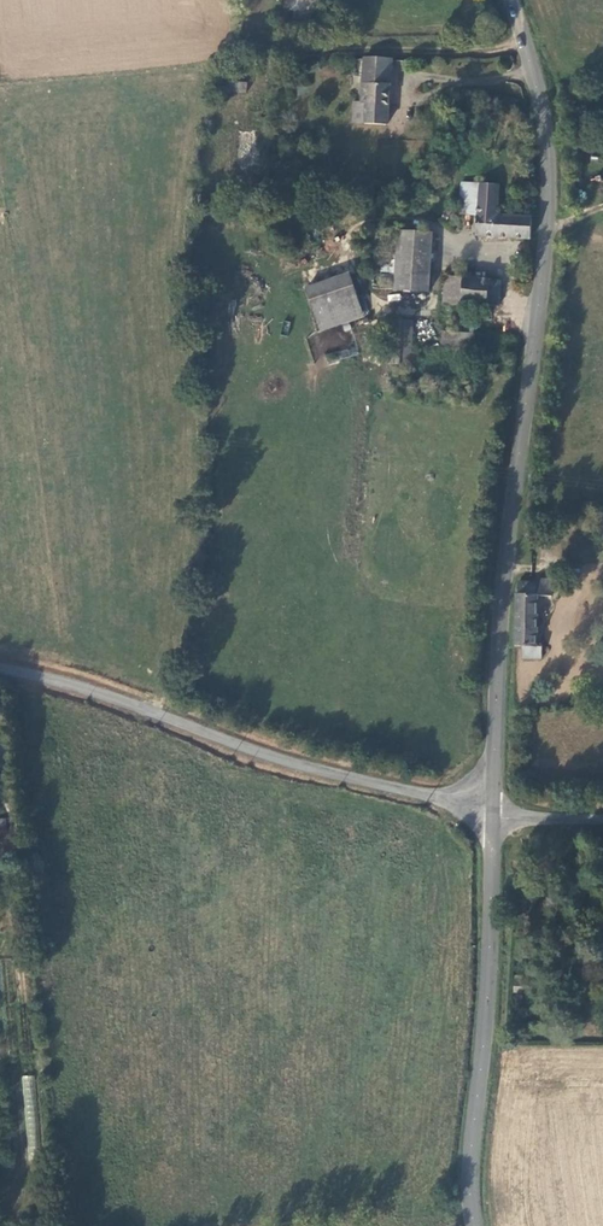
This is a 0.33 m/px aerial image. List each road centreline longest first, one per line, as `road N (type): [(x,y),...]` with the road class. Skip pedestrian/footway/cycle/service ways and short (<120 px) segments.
road 1 (tertiary): [(511,0),(538,98),(546,212),(506,566),(492,812)]
road 2 (unclassified): [(492,812),(298,763),(102,692),(0,669)]
road 3 (tertiary): [(492,812),(489,976),(467,1183),(473,1225)]
road 4 (track): [(523,43),(280,54),(257,46),(250,22)]

